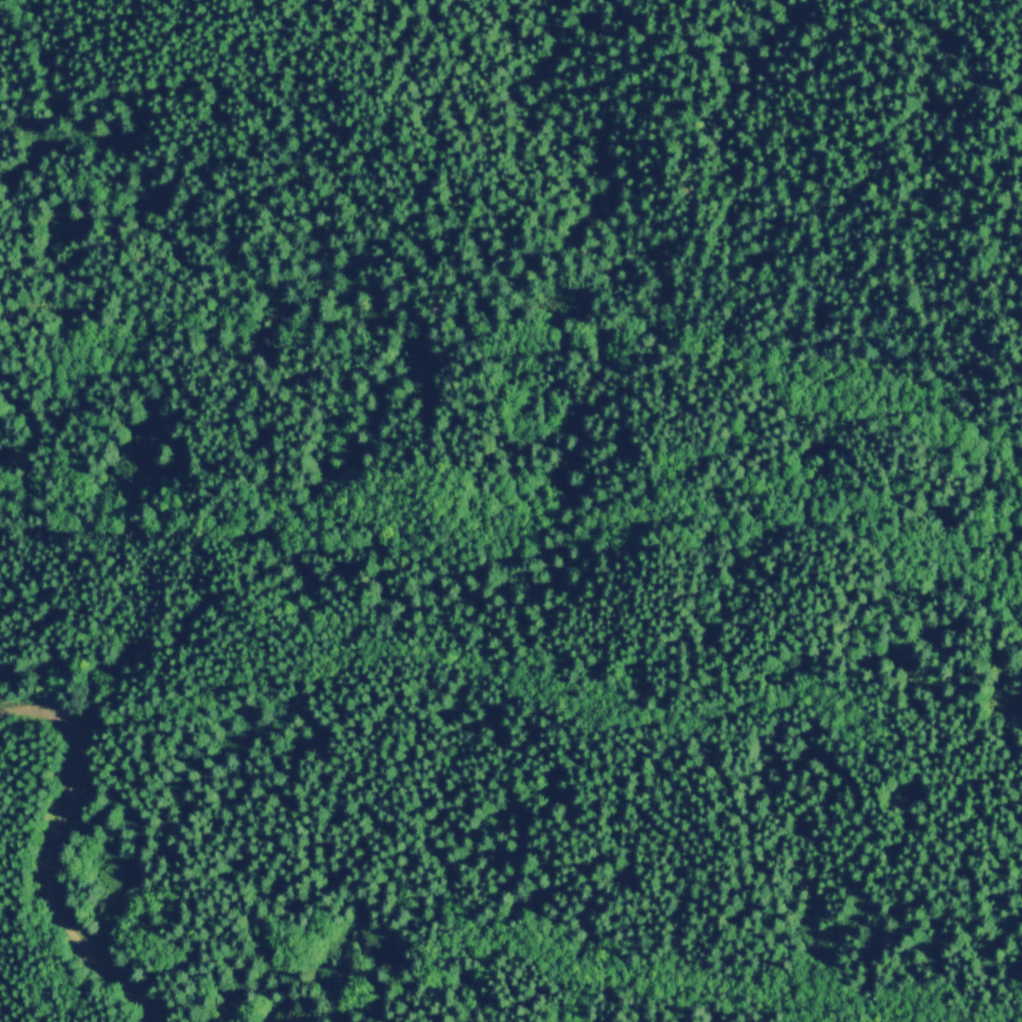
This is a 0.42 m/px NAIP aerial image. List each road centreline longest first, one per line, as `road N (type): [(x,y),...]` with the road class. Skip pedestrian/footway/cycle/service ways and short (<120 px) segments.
road 1 (track): [(1021,577),(926,534),(726,479),(544,467),(228,535),(0,525)]
road 2 (track): [(156,1021),(141,998),(73,942),(54,911),(48,864),(80,750),(68,724),(40,710),(0,716)]

